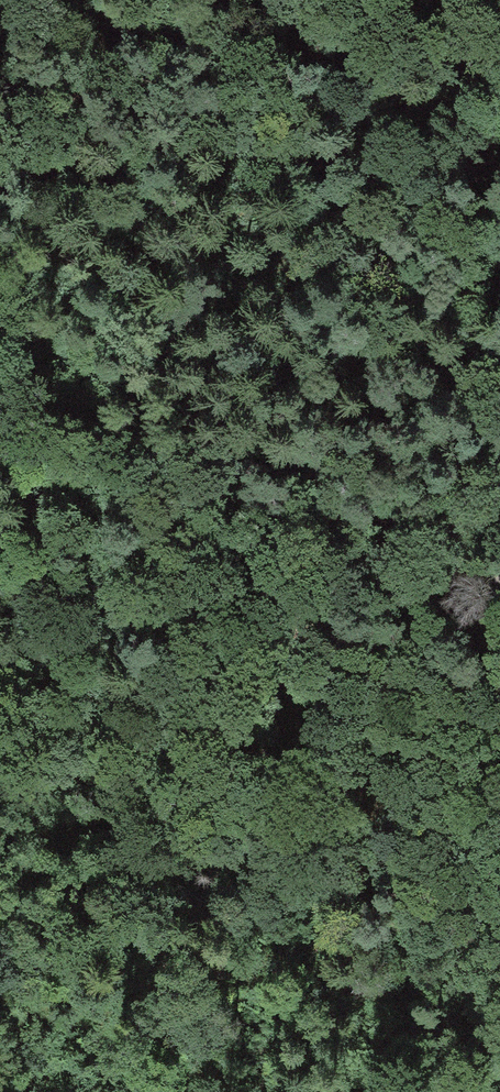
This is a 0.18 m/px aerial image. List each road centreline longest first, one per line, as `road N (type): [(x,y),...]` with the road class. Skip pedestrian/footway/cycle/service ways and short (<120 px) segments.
road 1 (track): [(0,177),(161,273),(215,289),(269,291),(338,272),(440,218),(499,174)]
road 2 (track): [(499,1034),(380,1091)]

